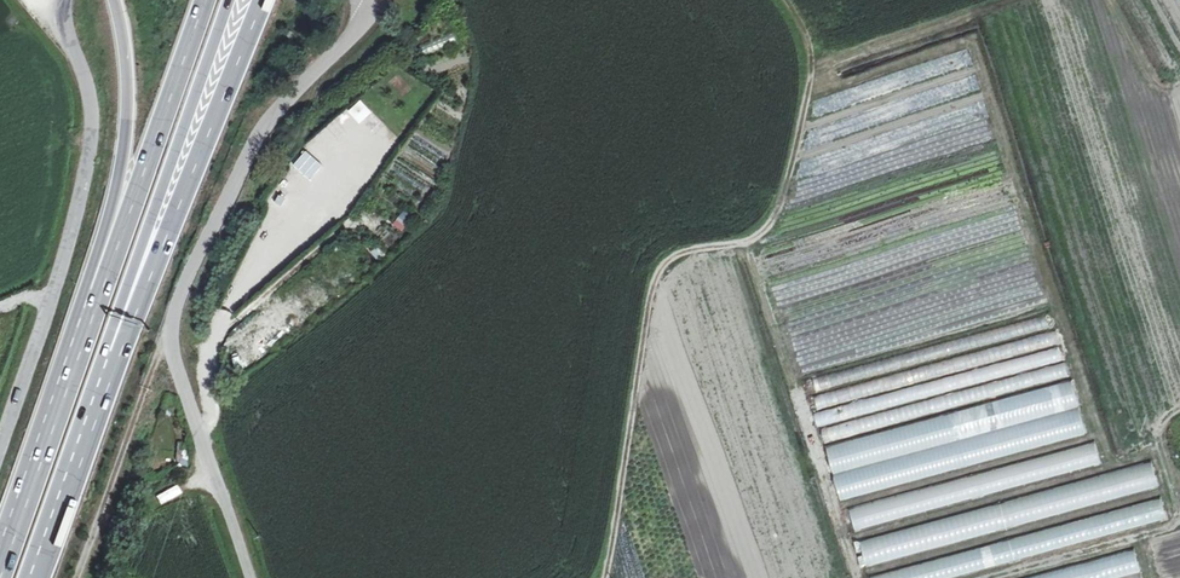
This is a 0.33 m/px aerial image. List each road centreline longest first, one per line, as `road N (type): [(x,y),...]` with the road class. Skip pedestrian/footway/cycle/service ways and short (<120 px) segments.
road 1 (track): [(788,0),(813,57),(780,209),(753,240),(673,260),(662,271),(605,577)]
road 2 (unclassified): [(0,450),(92,144),(89,95),(60,21)]
road 3 (trunk): [(110,354),(264,0)]
road 4 (trunk): [(110,354),(229,0)]
road 5 (unclassified): [(179,312),(271,118),(376,0)]
road 6 (trunk): [(205,0),(96,307)]
road 7 (trunk): [(116,0),(129,109),(96,307)]
road 8 (track): [(71,577),(163,334),(179,312)]
road 9 (trunk): [(96,307),(0,577)]
road 10 (unclassified): [(179,312),(179,368),(252,577)]
road 11 (trunk): [(30,577),(110,354)]

